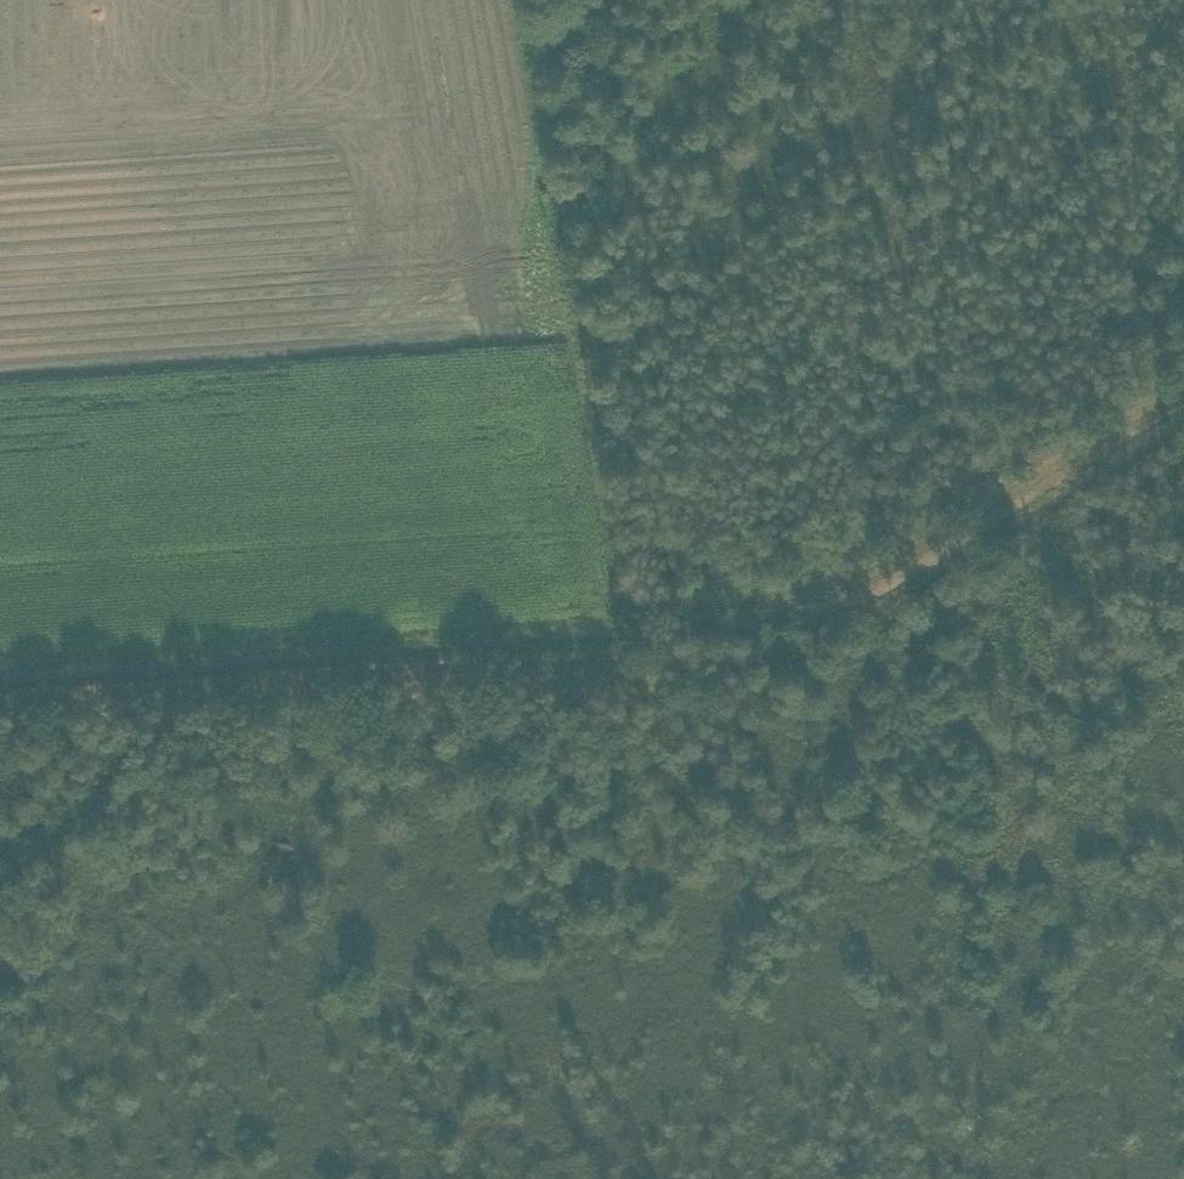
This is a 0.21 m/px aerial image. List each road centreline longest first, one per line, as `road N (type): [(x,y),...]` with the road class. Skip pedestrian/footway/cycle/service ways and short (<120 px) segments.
road 1 (track): [(675,611),(653,662),(610,676),(0,713)]
road 2 (track): [(1183,399),(871,593),(675,611)]

